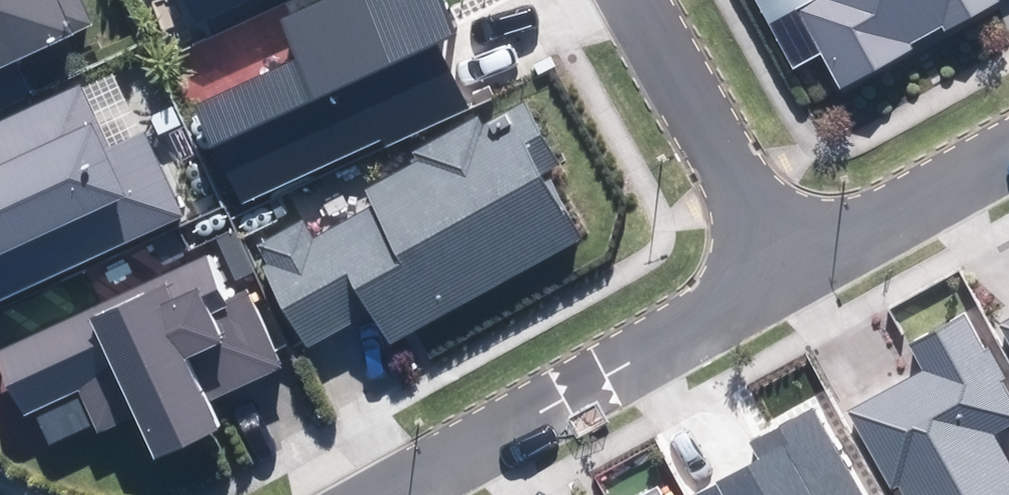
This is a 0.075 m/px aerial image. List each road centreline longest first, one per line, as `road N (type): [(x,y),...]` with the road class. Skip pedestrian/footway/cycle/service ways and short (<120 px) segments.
road 1 (residential): [(389,494),(776,286)]
road 2 (residential): [(640,0),(776,286)]
road 3 (residential): [(776,286),(1008,156)]

